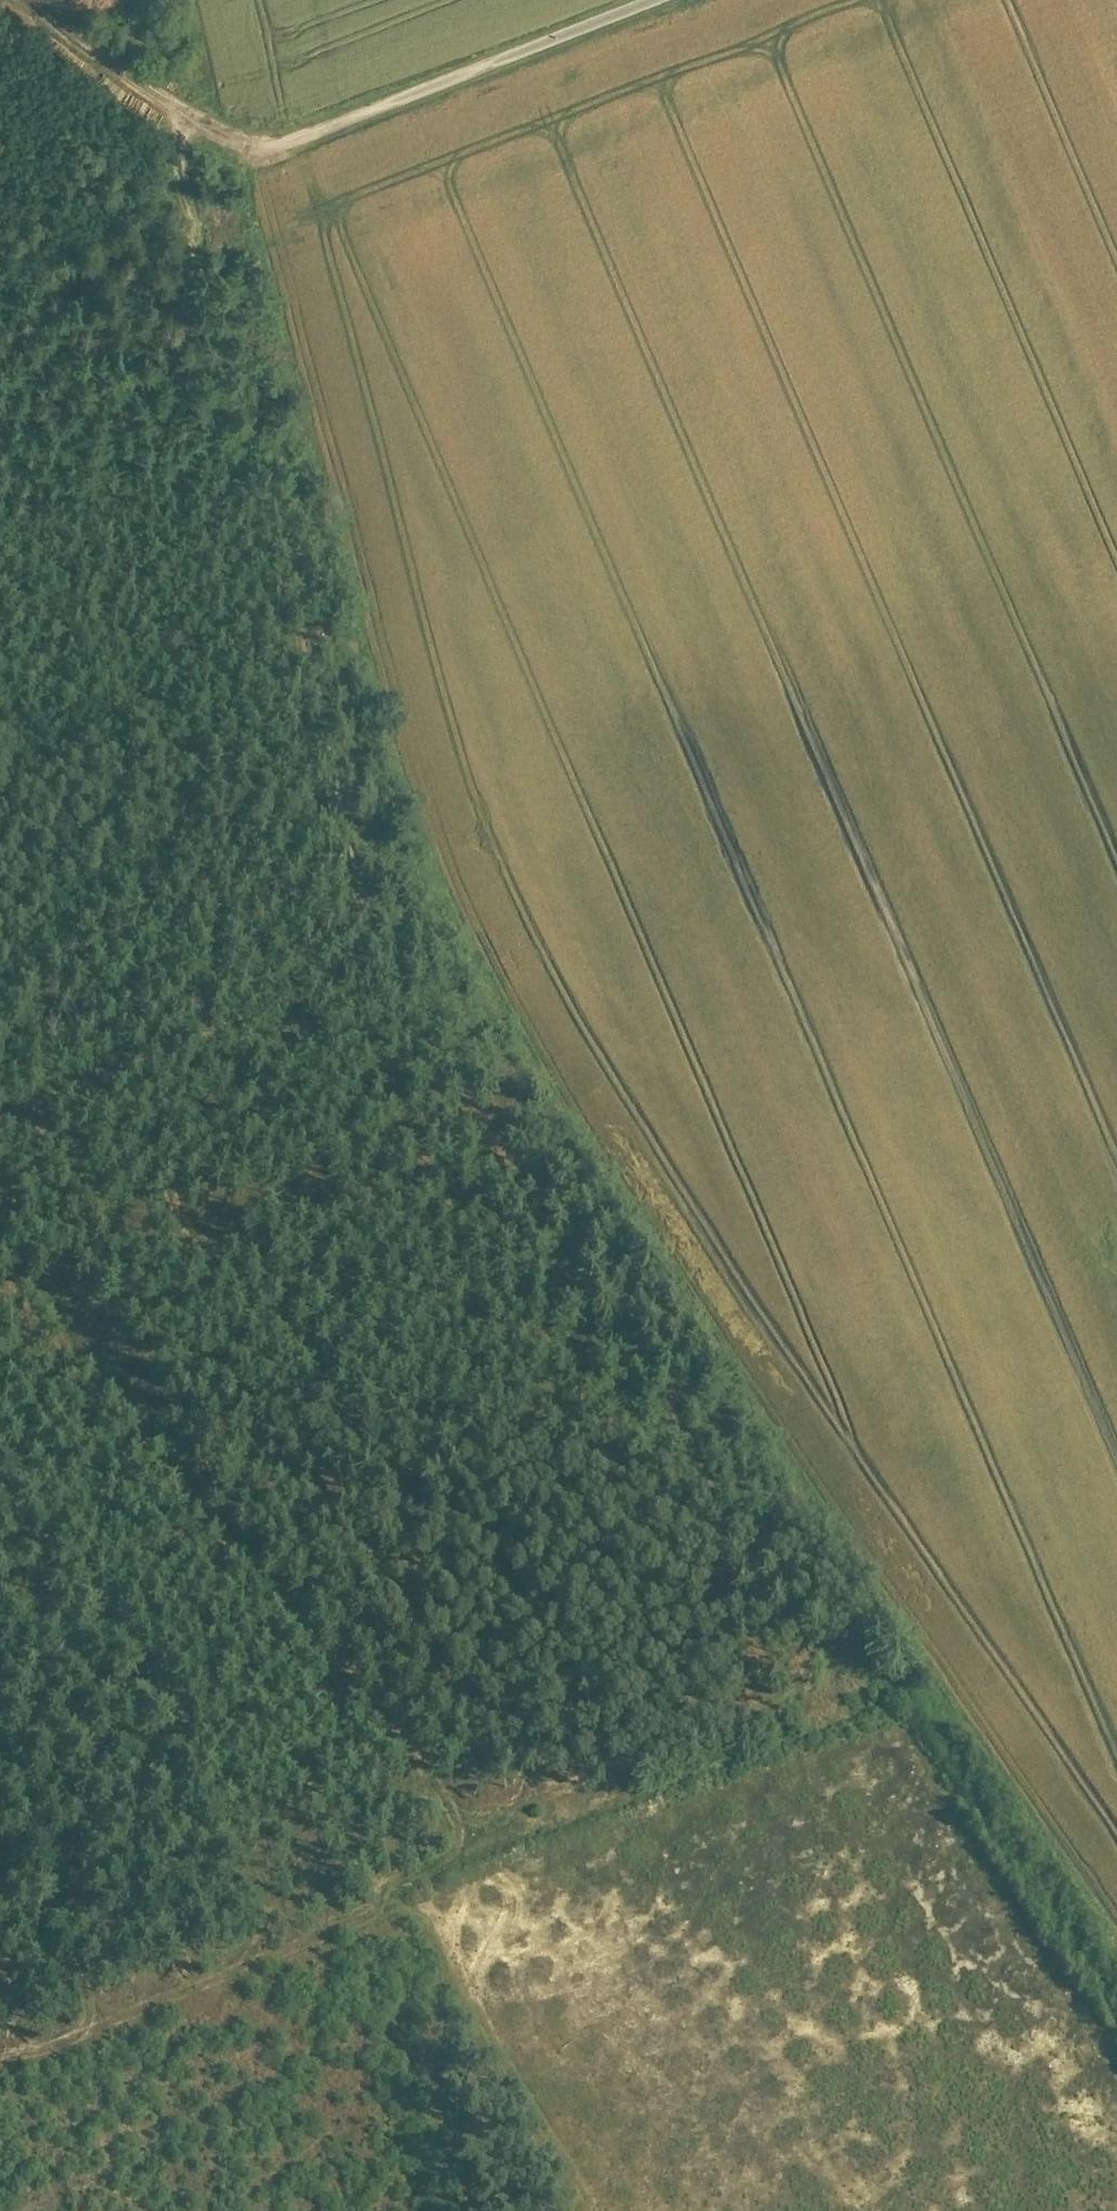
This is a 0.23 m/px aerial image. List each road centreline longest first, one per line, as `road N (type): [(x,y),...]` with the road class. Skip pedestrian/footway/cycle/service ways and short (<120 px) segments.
road 1 (track): [(402,1846),(0,2016)]

